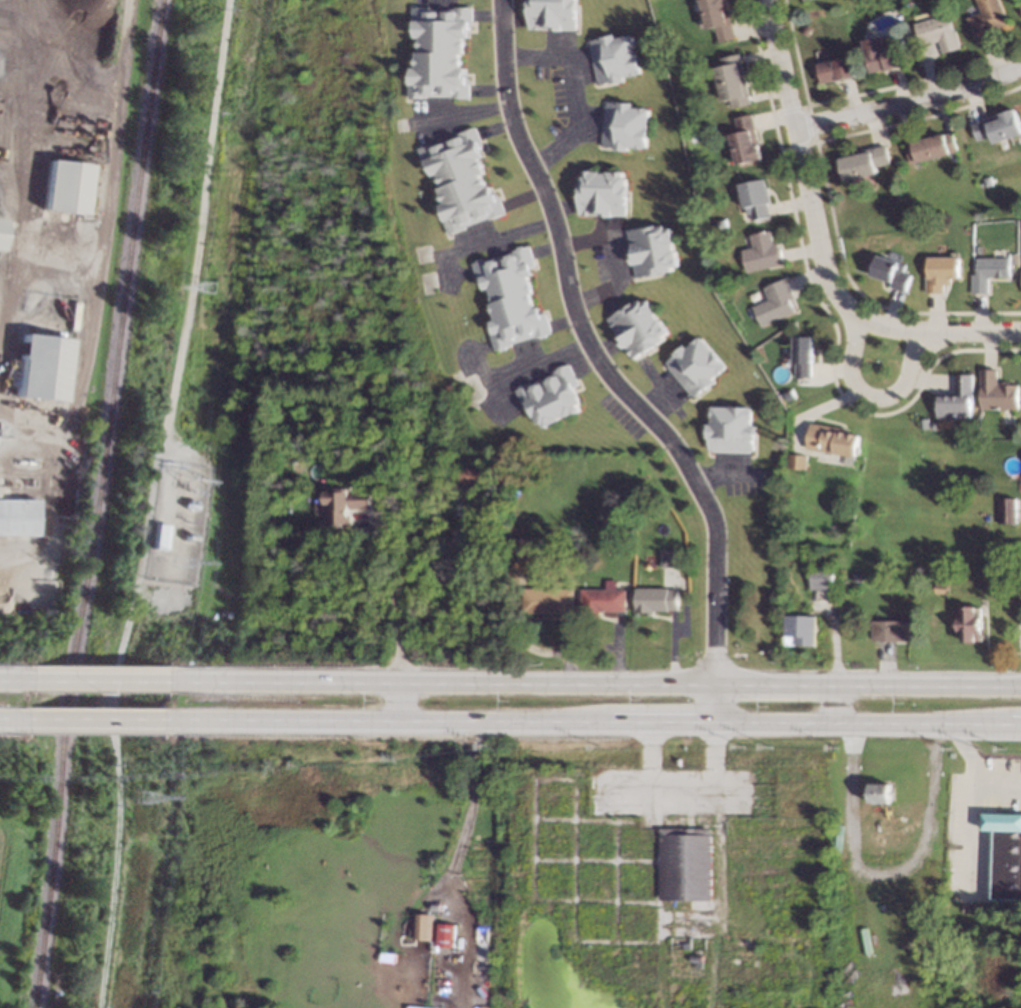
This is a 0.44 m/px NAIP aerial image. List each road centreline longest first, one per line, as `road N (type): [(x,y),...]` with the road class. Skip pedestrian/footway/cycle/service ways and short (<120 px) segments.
road 1 (secondary): [(154,724),(1020,730)]
road 2 (residential): [(719,684),(719,514),(605,374),(571,308),(550,221),(501,108),(498,0)]
road 3 (secondary): [(719,684),(154,681)]
road 4 (residential): [(765,0),(819,250),(836,296),(875,323)]
road 5 (secondary): [(1020,686),(719,684)]
road 6 (residential): [(1020,69),(795,130)]
road 7 (residential): [(857,314),(847,380),(863,398),(896,392),(919,331)]
road 8 (residential): [(875,323),(1020,332)]
road 9 (secondary): [(154,681),(22,680)]
road 10 (secondary): [(30,723),(154,724)]

